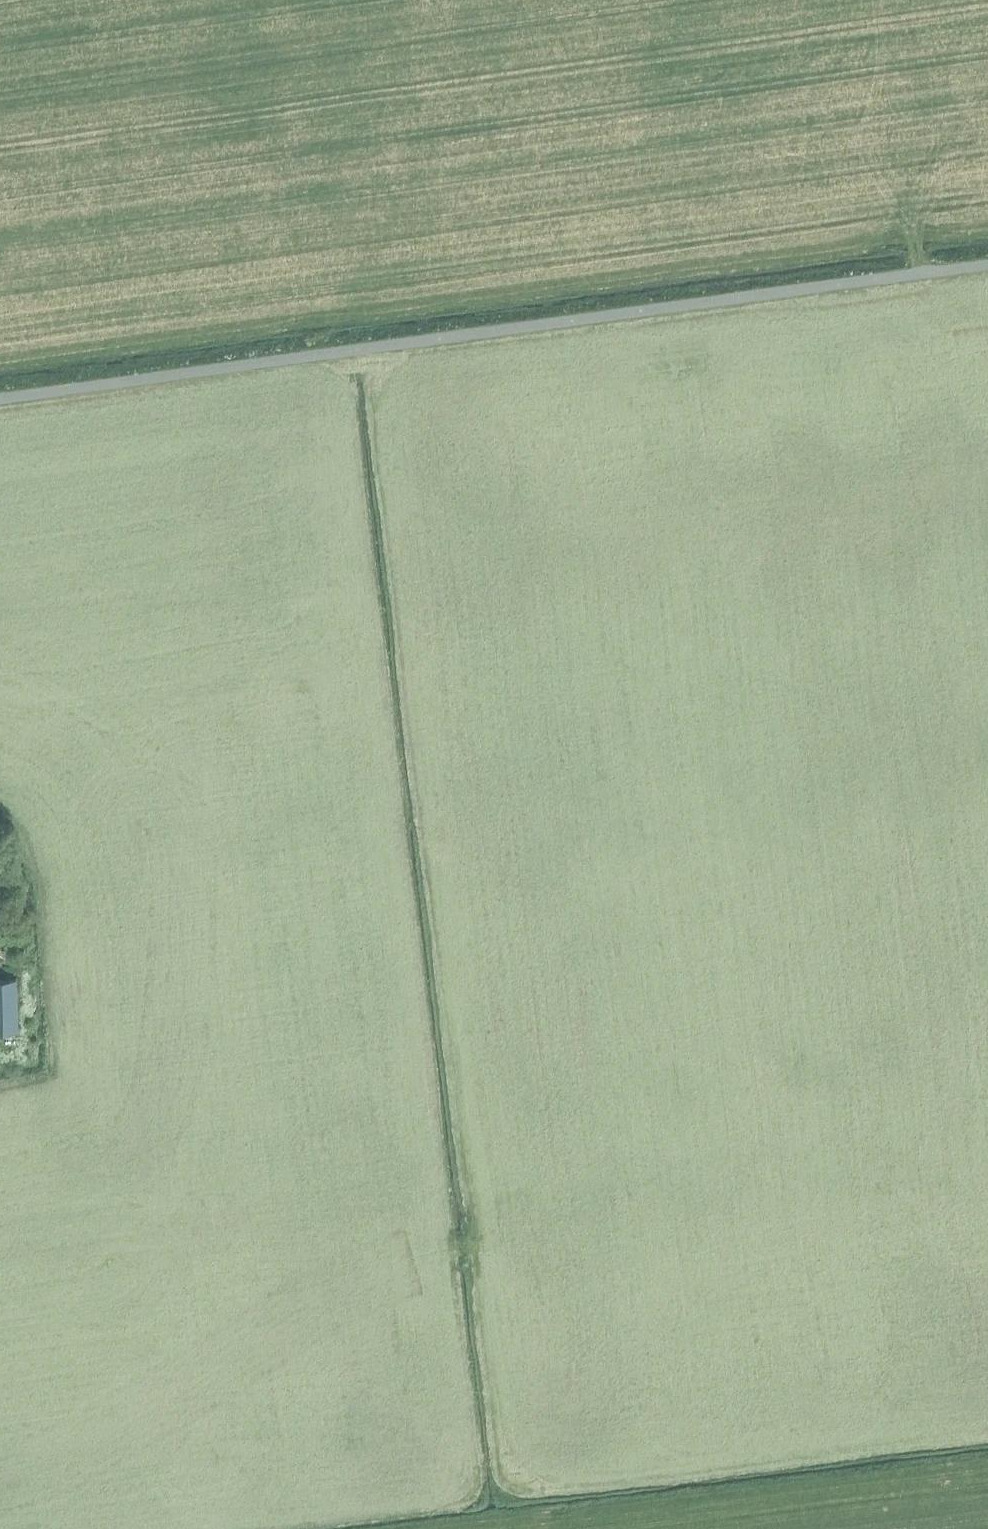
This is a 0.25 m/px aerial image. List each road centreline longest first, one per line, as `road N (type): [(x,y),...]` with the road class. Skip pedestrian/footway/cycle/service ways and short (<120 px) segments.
road 1 (unclassified): [(0,399),(987,263)]

